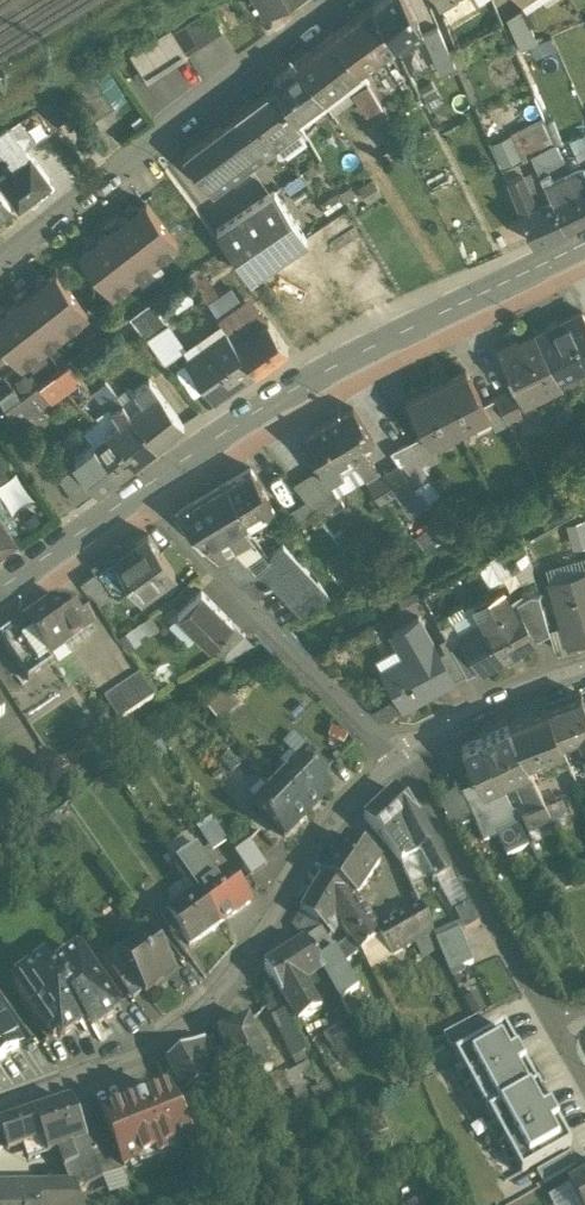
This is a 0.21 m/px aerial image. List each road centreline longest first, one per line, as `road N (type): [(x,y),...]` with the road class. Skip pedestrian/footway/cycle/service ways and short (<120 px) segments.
road 1 (residential): [(396,755),(353,796),(246,967),(187,1026),(0,1102)]
road 2 (secondary): [(141,499),(324,376),(584,244)]
road 3 (residential): [(0,261),(329,0)]
road 4 (residential): [(141,499),(396,755)]
road 5 (residential): [(396,755),(562,1024)]
road 6 (residential): [(584,669),(497,700),(396,755)]
road 7 (secondary): [(0,591),(141,499)]

